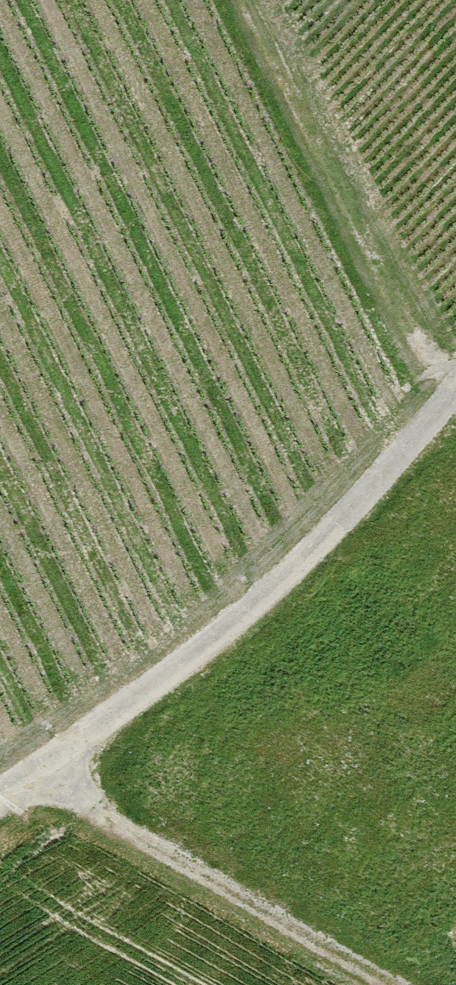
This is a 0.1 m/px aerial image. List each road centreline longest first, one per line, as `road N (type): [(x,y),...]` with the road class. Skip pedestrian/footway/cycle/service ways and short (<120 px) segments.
road 1 (track): [(455,392),(272,589),(0,790)]
road 2 (track): [(252,0),(453,395)]
road 3 (track): [(32,769),(392,984)]

